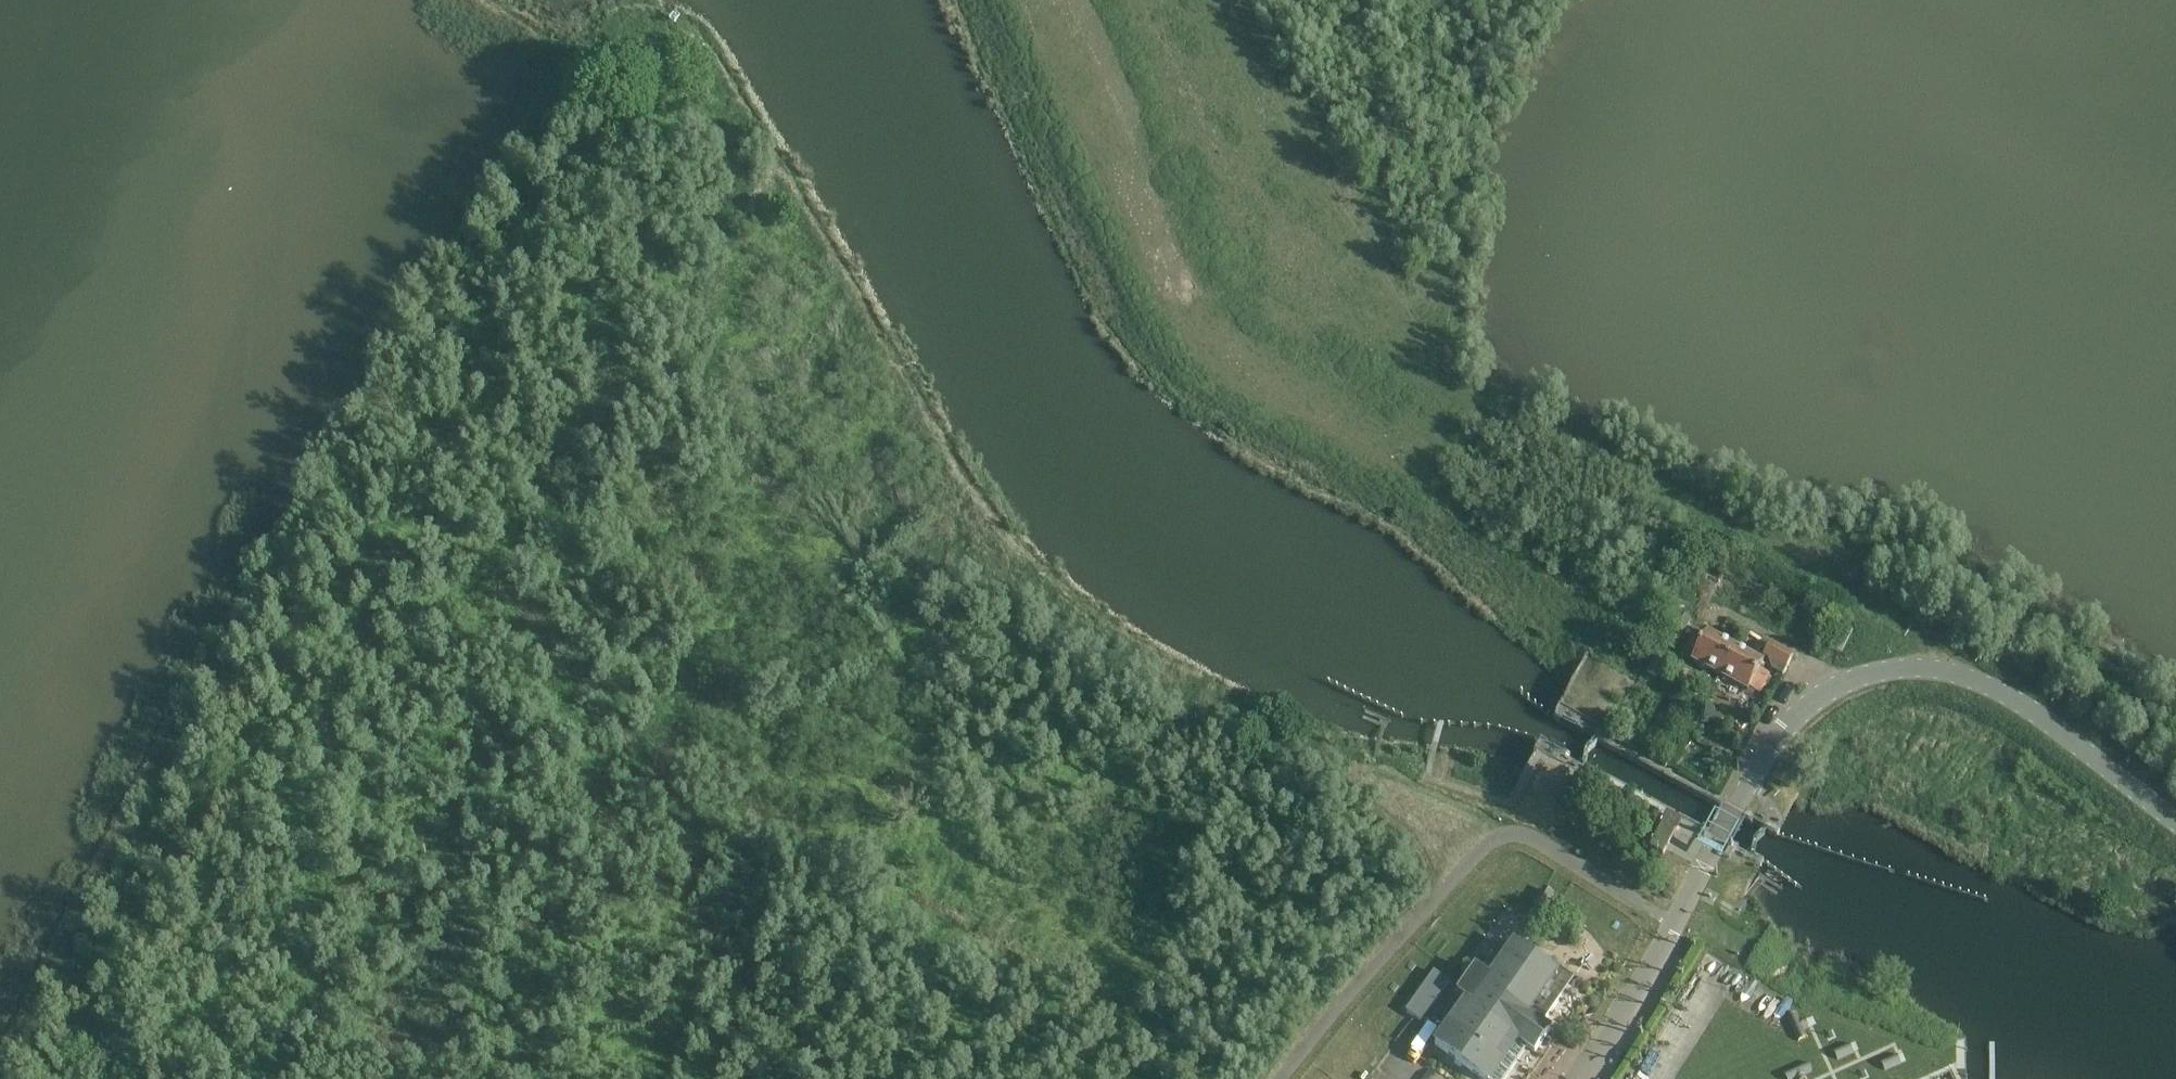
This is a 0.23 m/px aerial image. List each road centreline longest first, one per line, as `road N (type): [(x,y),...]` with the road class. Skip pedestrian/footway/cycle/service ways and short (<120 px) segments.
road 1 (unclassified): [(1580,1078),(1807,696),(1875,671),(1939,668),(2043,720),(2175,826)]

